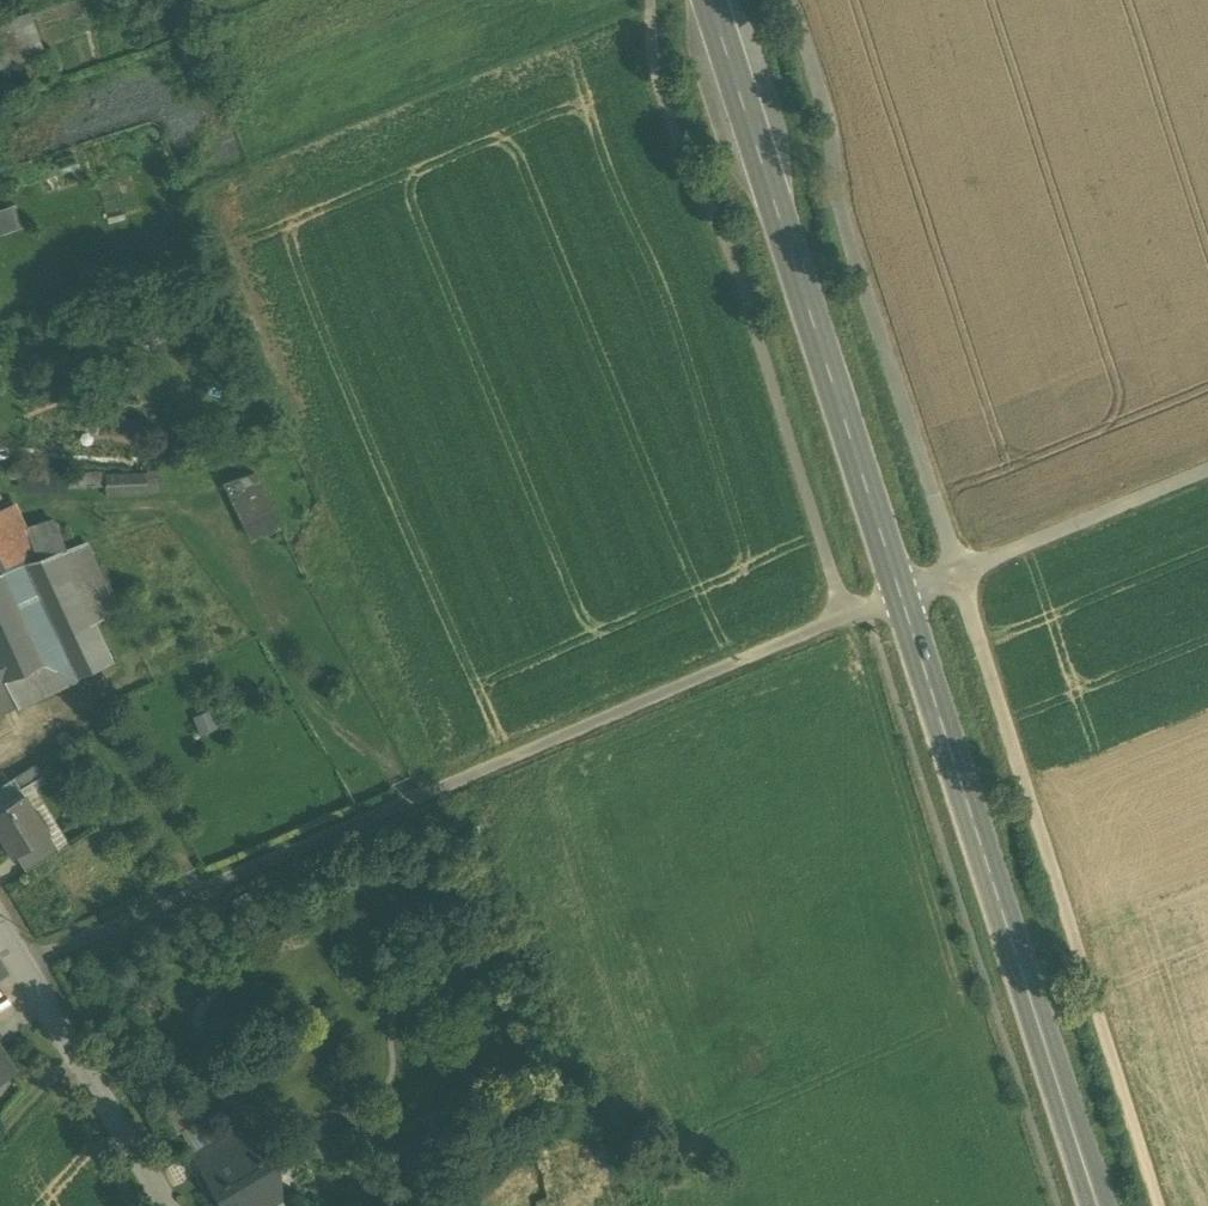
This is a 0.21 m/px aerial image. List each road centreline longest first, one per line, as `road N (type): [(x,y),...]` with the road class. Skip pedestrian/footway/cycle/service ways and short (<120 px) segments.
road 1 (secondary): [(711,0),(1103,1205)]
road 2 (track): [(25,968),(847,615),(959,575)]
road 3 (track): [(1161,1205),(959,575)]
road 4 (track): [(649,0),(654,67),(675,134),(736,265),(847,615)]
road 5 (track): [(959,575),(842,227),(824,99),(785,0)]
road 6 (residential): [(0,927),(171,1205)]
road 7 (track): [(959,575),(1207,472)]

